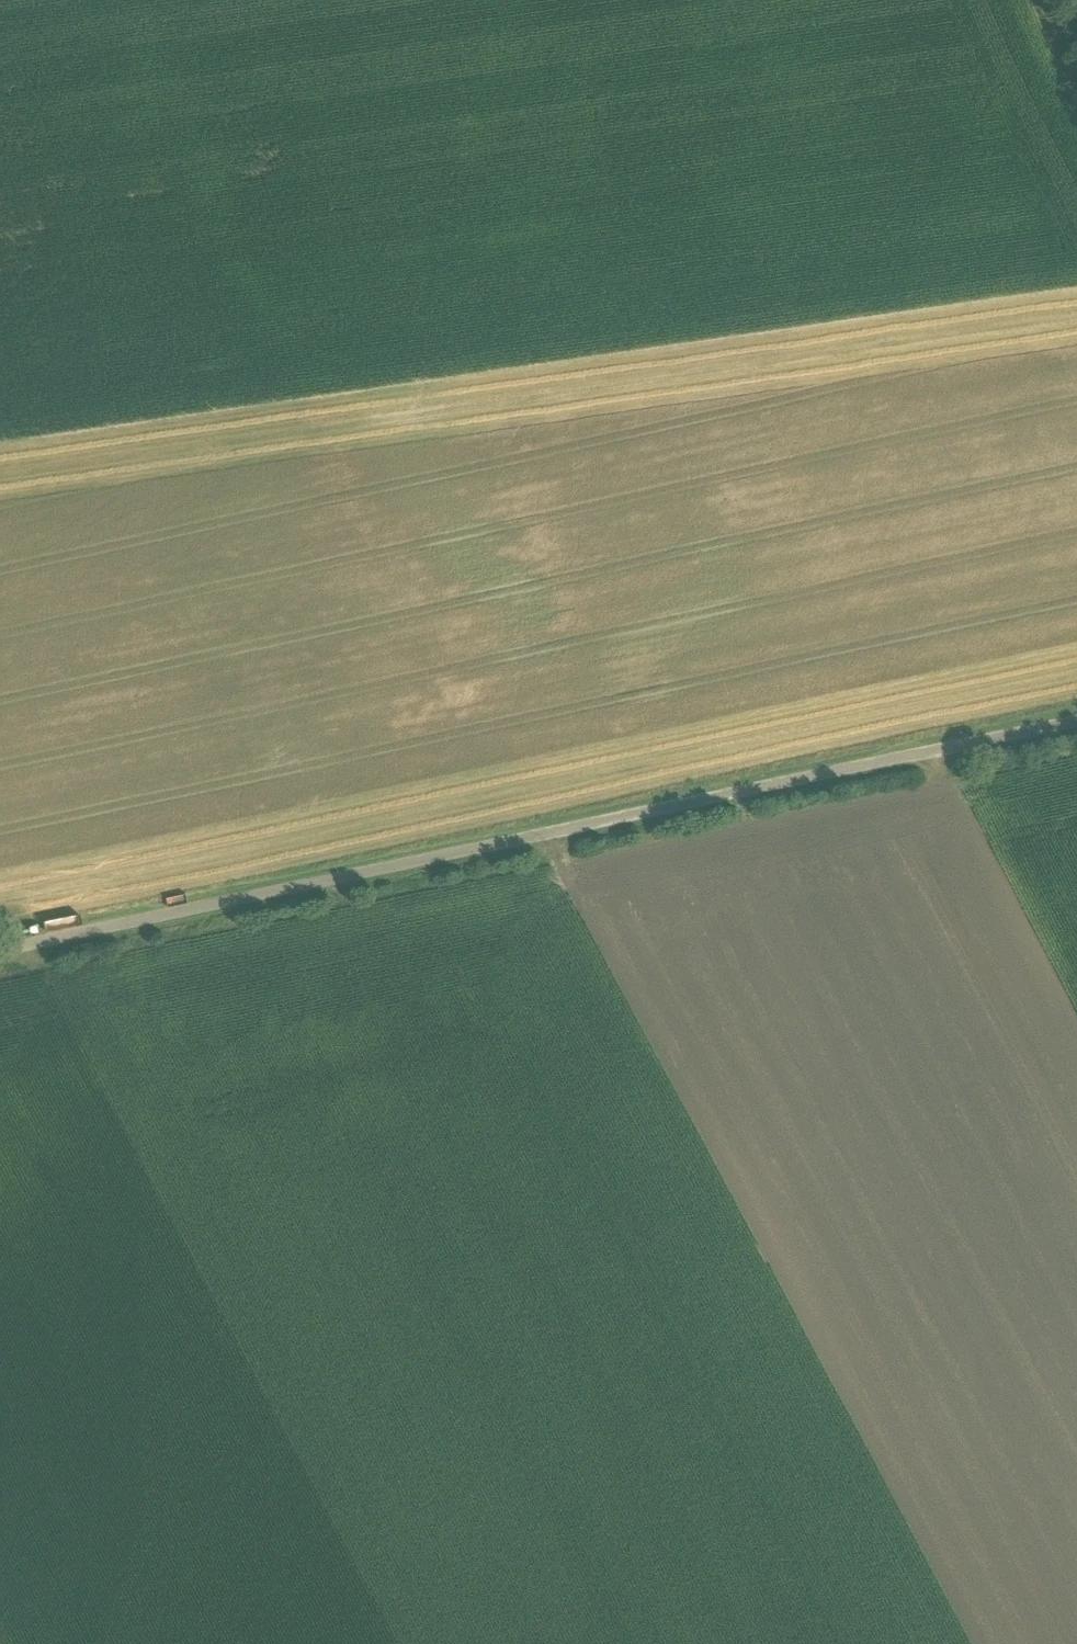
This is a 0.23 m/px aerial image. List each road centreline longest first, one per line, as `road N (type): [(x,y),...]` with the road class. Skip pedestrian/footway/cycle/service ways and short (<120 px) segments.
road 1 (unclassified): [(1076,722),(0,949)]

